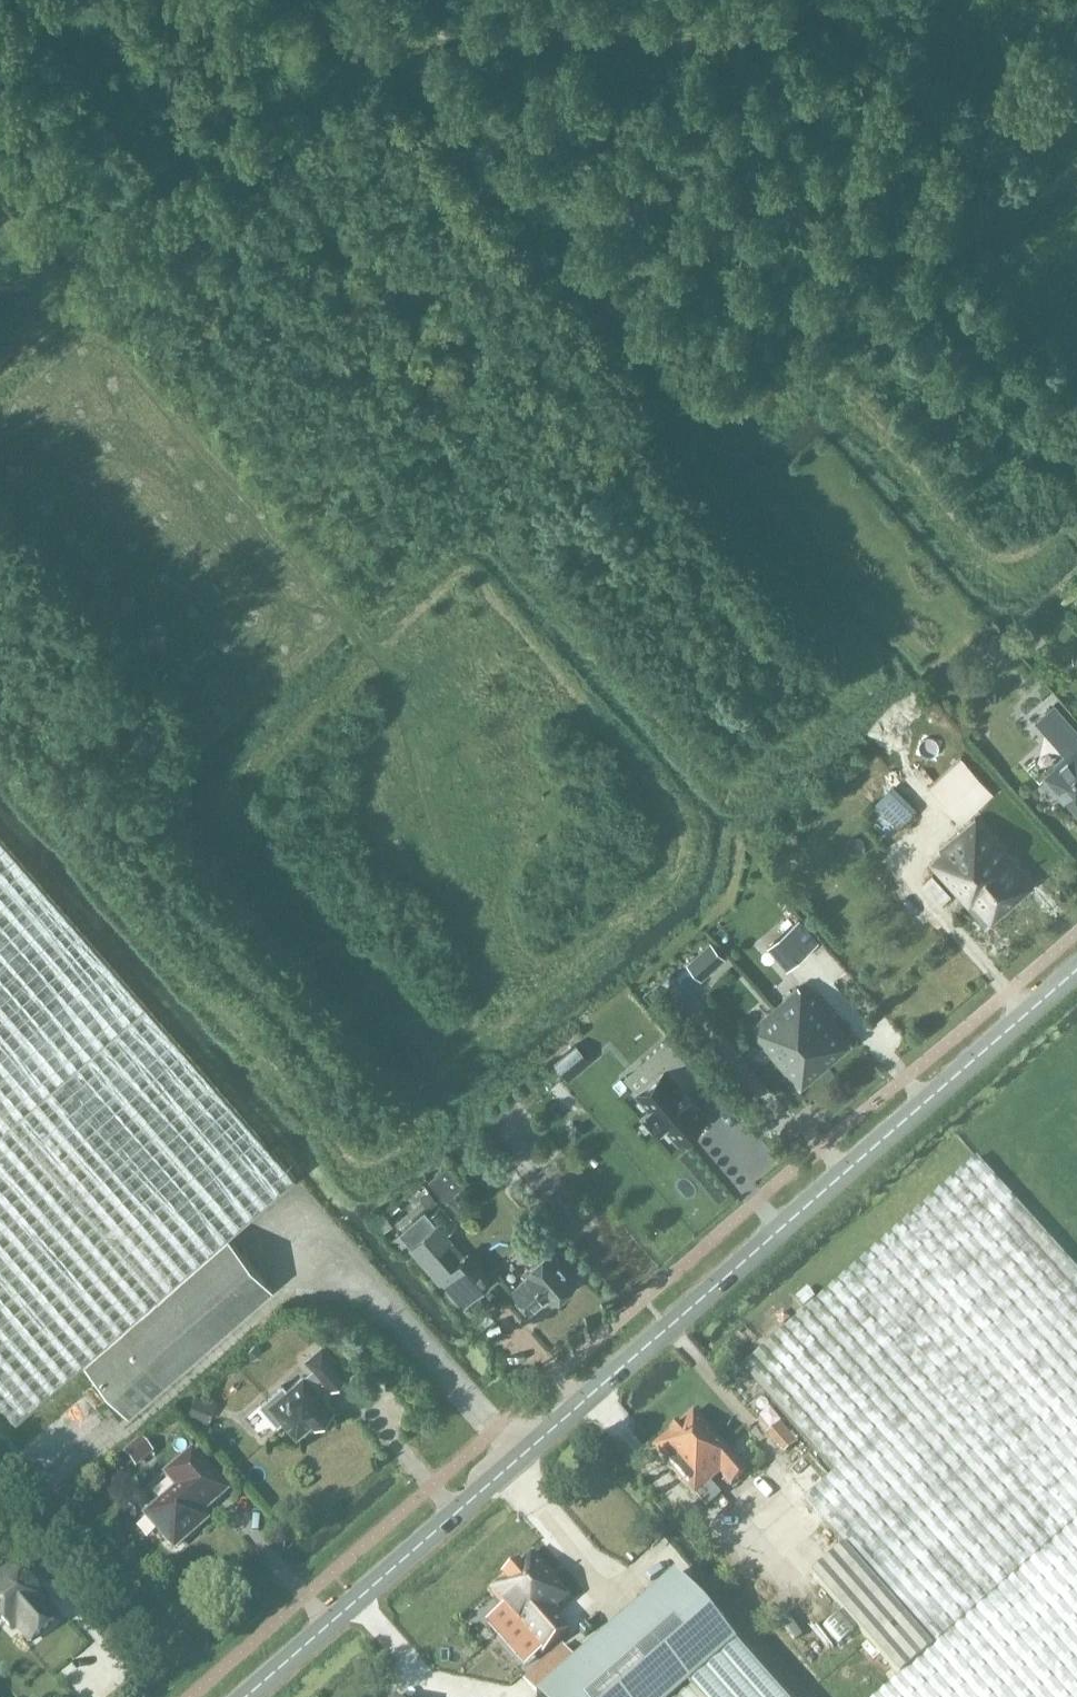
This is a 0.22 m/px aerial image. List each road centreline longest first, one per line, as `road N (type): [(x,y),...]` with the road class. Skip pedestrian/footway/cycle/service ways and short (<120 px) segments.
road 1 (tertiary): [(516,1461),(1076,973)]
road 2 (residential): [(89,1241),(196,1277),(229,1283),(289,1277),(357,1293),(389,1311),(428,1351),(516,1461)]
road 3 (tertiary): [(245,1696),(516,1461)]
road 4 (residential): [(89,1241),(0,1100)]

